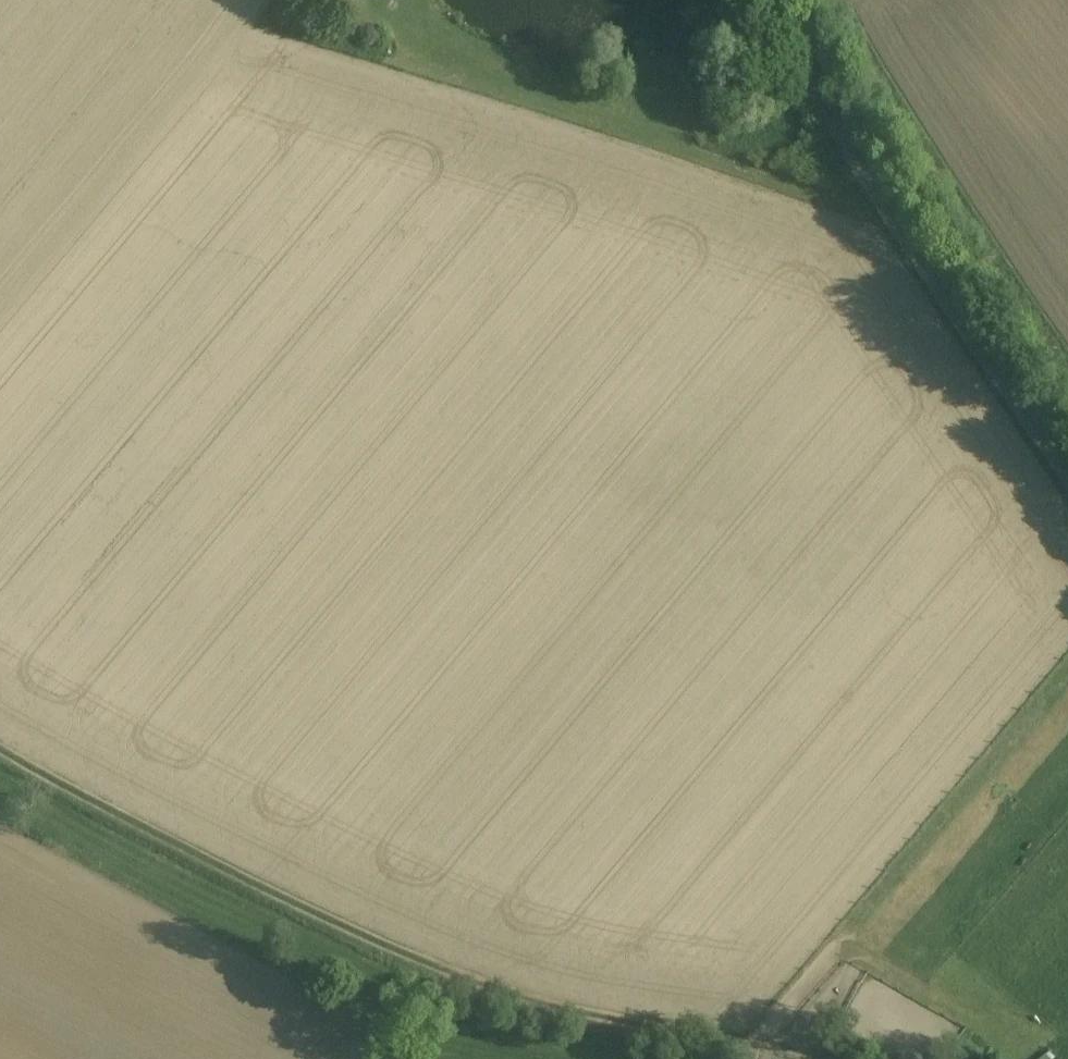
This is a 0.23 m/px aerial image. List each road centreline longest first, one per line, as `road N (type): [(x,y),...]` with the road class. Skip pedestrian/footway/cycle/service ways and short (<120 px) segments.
road 1 (track): [(0,742),(334,915),(446,963),(598,1013),(802,1058)]
road 2 (unclassified): [(1067,461),(876,184),(767,0)]

